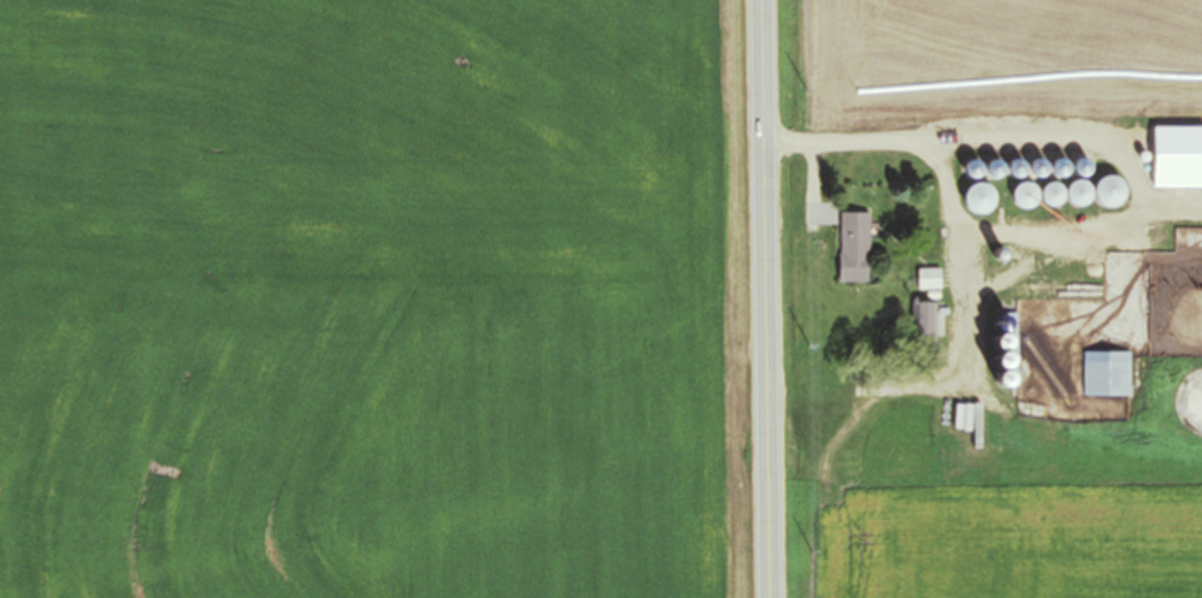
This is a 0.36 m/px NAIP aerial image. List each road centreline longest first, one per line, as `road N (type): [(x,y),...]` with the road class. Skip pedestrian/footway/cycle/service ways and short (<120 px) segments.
road 1 (primary): [(772,597),(765,0)]

